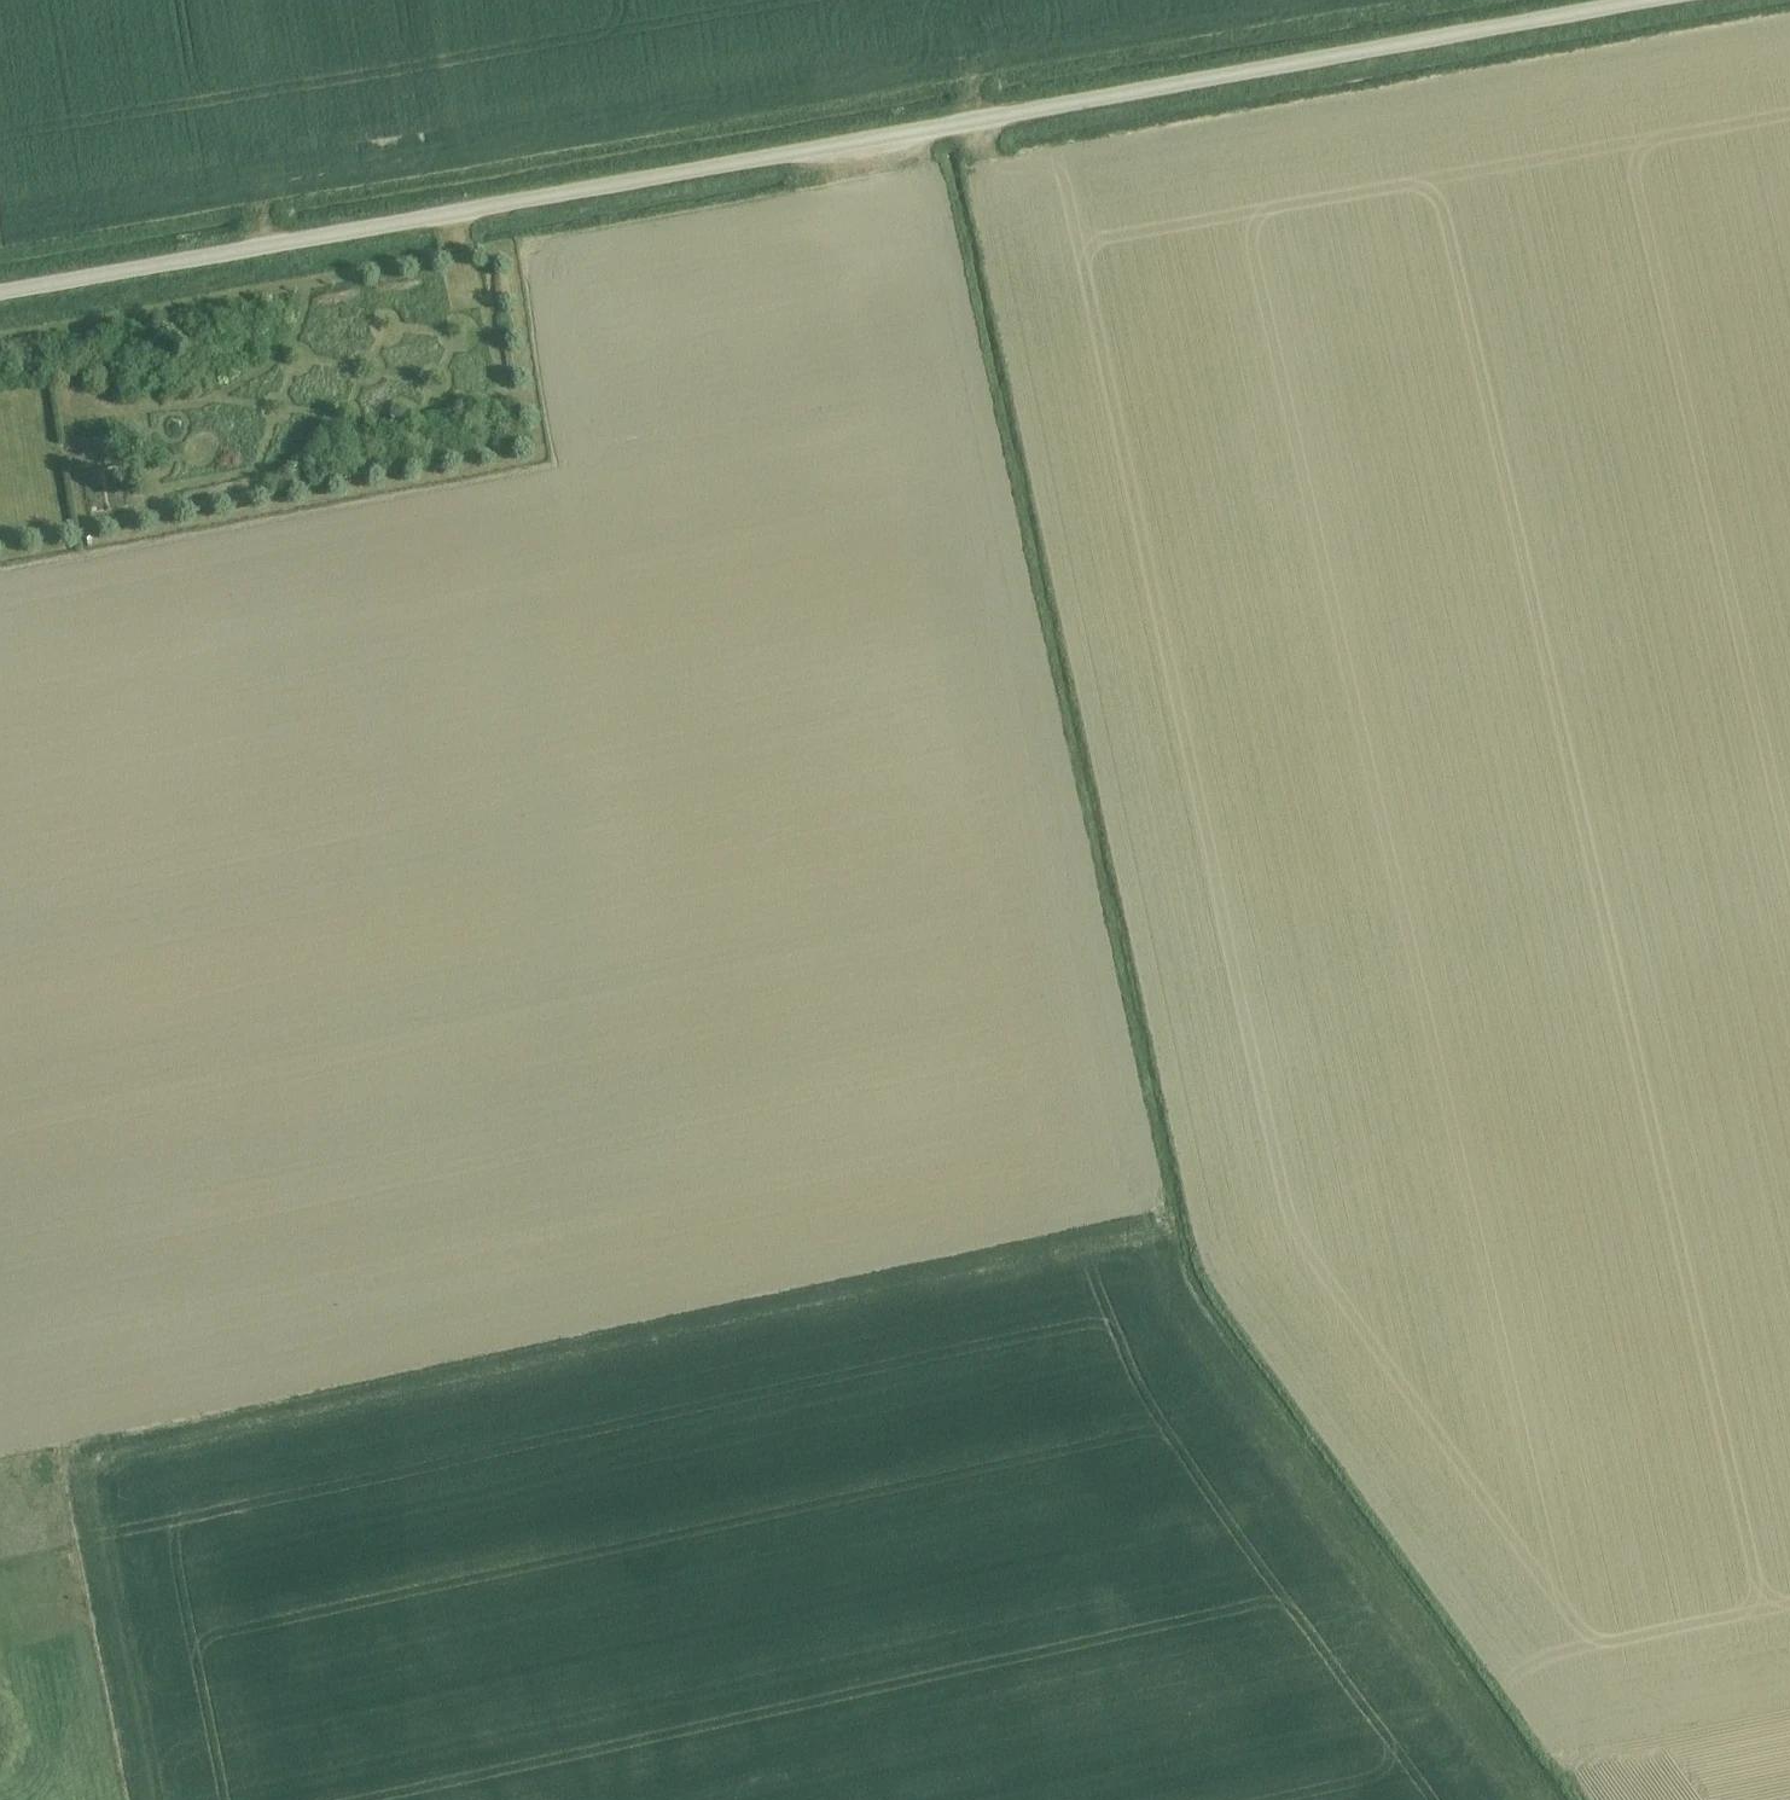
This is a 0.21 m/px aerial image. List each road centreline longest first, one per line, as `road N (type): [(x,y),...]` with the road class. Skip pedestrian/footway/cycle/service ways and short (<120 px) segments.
road 1 (unclassified): [(0,294),(1653,0)]

